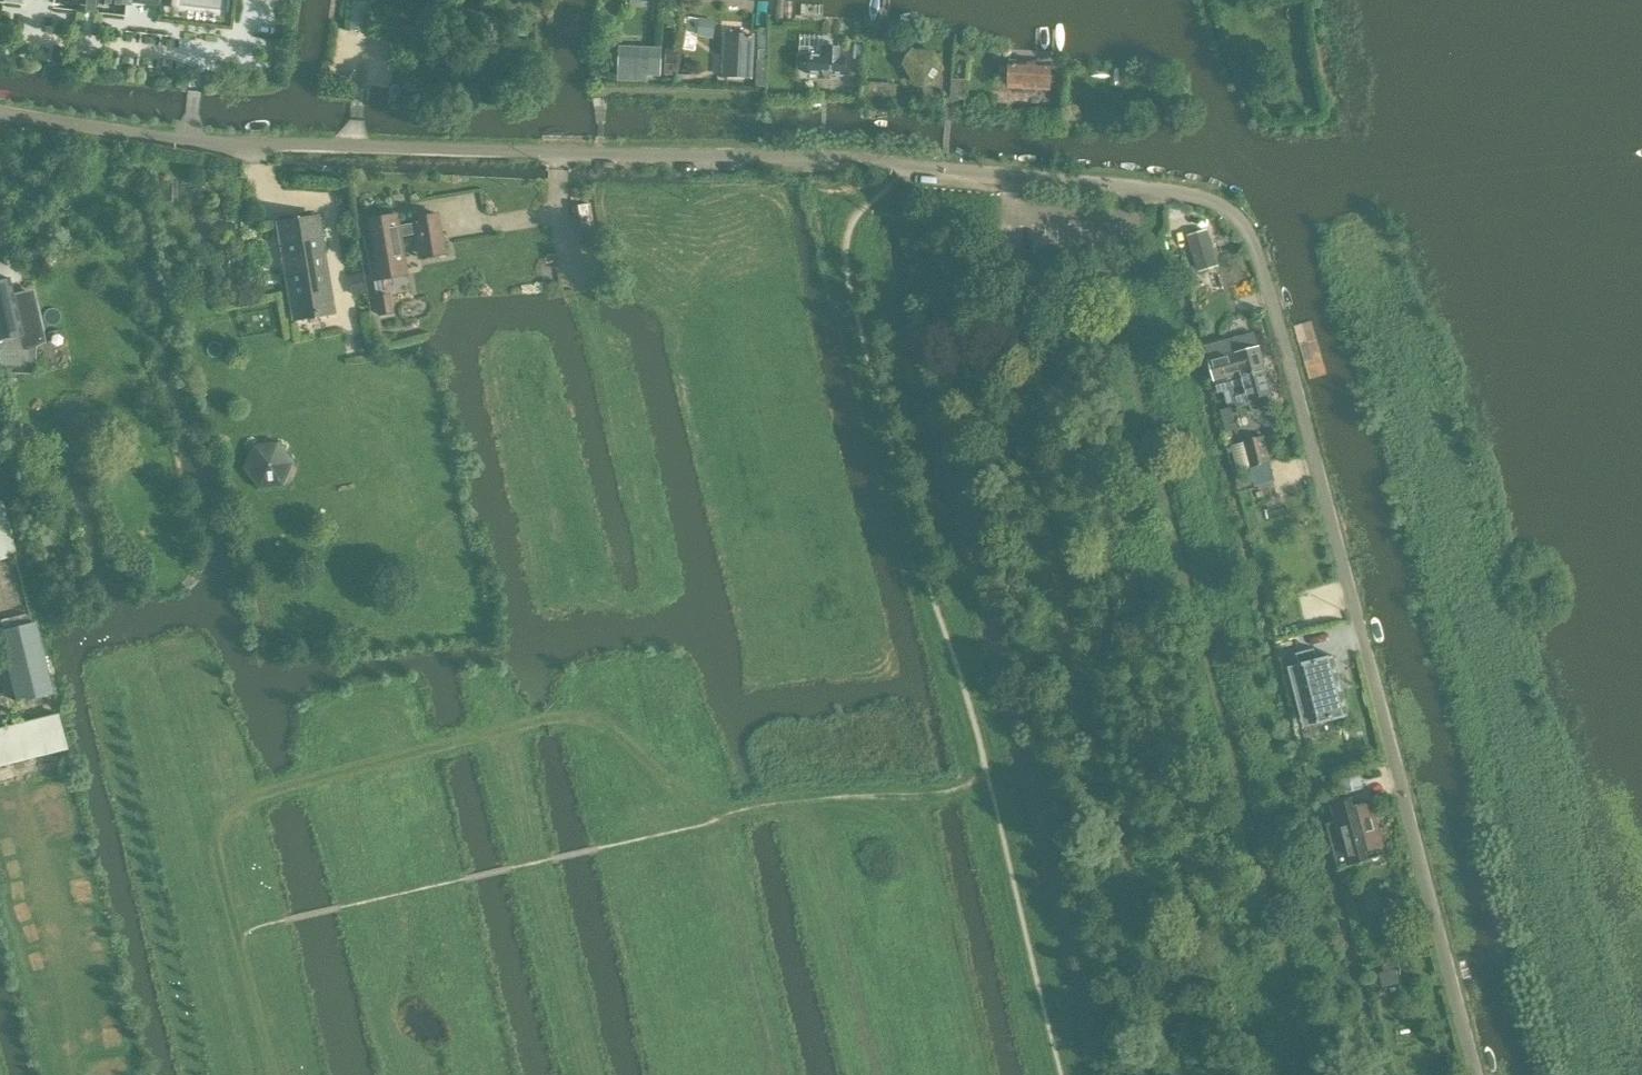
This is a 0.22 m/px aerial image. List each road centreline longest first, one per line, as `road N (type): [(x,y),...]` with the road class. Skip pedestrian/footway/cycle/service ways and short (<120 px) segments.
road 1 (residential): [(0,111),(189,139),(877,164),(1167,193),(1218,205)]
road 2 (unclassified): [(1475,1074),(1275,315),(1249,243),(1218,205)]

